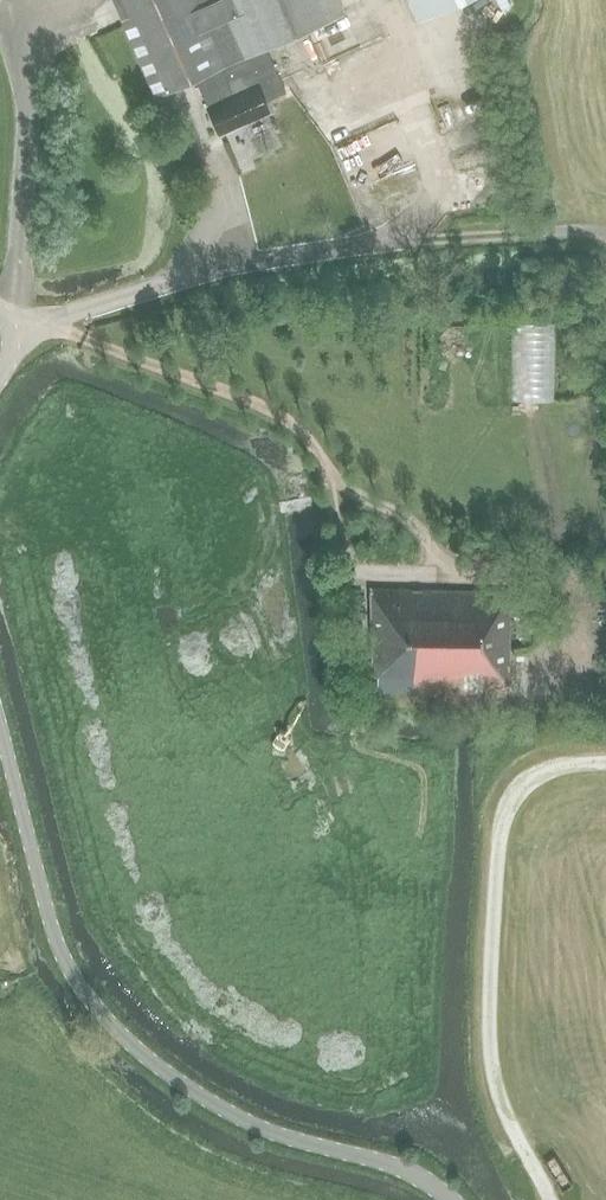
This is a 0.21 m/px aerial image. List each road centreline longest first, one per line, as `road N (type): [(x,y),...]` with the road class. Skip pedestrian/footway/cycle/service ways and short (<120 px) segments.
road 1 (unclassified): [(451,1199),(396,1167),(235,1115),(121,1035),(59,946),(0,730)]
road 2 (track): [(605,763),(559,768),(524,784),(508,810),(498,862),(489,991),(493,1069),(516,1138),(550,1199)]

